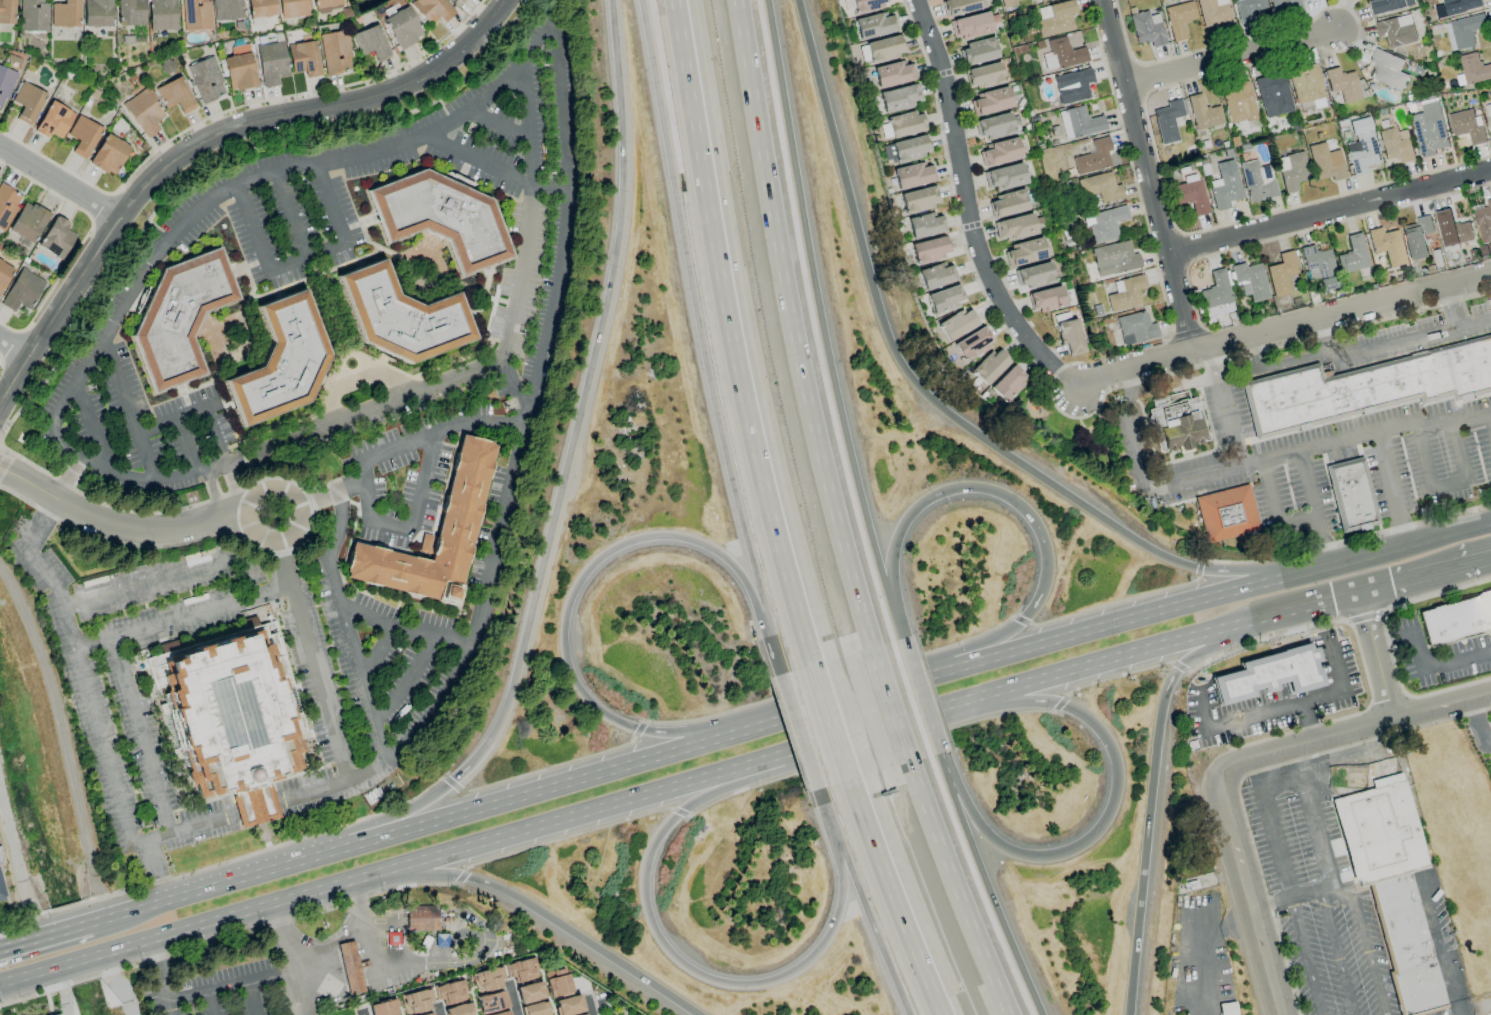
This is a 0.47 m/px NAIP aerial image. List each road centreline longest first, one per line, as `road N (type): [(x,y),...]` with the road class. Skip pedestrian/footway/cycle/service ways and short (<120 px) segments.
road 1 (motorway): [(611,0),(621,146),(617,243),(505,709),(485,749),(429,800),(317,853)]
road 2 (motorway): [(1352,560),(1220,575),(1171,563),(962,427),(915,387),(878,315),(798,0)]
road 3 (trunk): [(934,675),(147,906)]
road 4 (motorway): [(643,0),(697,314),(781,674)]
road 5 (residential): [(0,406),(117,216),(174,159),(247,121),(397,88),(470,42),(506,0)]
road 6 (motorway): [(679,0),(736,343),(811,665)]
road 7 (motorway): [(870,647),(793,325),(739,0)]
road 8 (motorway): [(902,638),(835,383),(769,0)]
road 9 (motorway): [(817,789),(841,893),(832,929),(812,960),(780,981),(743,988),(708,983),(676,963),(655,936),(644,902),(650,851),(680,813),(795,751)]
road 10 (motorway): [(785,719),(679,734),(623,727),(594,711),(574,686),(564,659),(564,613),(601,558),(650,538),(684,540),(738,576),(781,674)]
road 11 (trunk): [(353,881),(948,706)]
road 12 (secondary): [(1490,523),(934,675)]
road 13 (motorway): [(948,706),(1033,703),(1073,712),(1107,745),(1116,773),(1113,803),(1086,844),(1056,858),(1022,858),(982,832),(939,754)]
road 14 (motorway): [(902,638),(891,560),(910,515),(935,496),(973,489),(1025,513),(1046,558),(1035,608),(934,675)]
road 15 (motorway): [(1128,1014),(1168,687),(1191,660),(1281,614)]
road 16 (residential): [(1074,387),(1490,283)]
road 17 (secondary): [(948,706),(1361,595)]
road 18 (residential): [(1074,387),(1019,332),(981,259),(917,0)]
road 19 (motorway): [(353,881),(443,876),(484,884),(694,1014)]
road 20 (residential): [(1191,357),(1103,0)]
road 21 (tertiary): [(1311,742),(1224,767),(1216,781),(1279,1014)]
road 22 (residential): [(1168,257),(1490,173)]
road 23 (motorway): [(1041,1014),(939,754)]
road 24 (motorway): [(1009,1014),(908,763)]
road 25 (trunk): [(97,954),(353,881)]
road 26 (motorway): [(850,780),(946,1014)]
road 27 (motorway): [(817,789),(910,1014)]
road 28 (residential): [(1127,88),(1335,31)]
road 29 (residential): [(59,501),(137,529),(170,532),(227,516),(246,519)]
road 30 (residential): [(254,535),(270,543),(288,539),(299,525),(295,501),(273,489),(257,495),(246,519),(254,535)]
road 31 (residential): [(117,216),(0,150)]
road 32 (residential): [(1361,595),(1395,718)]
road 33 (motorway): [(908,763),(870,647)]
road 34 (motorway): [(939,754),(902,638)]
road 35 (motorway): [(811,665),(850,780)]
road 36 (motorway): [(781,674),(817,789)]

